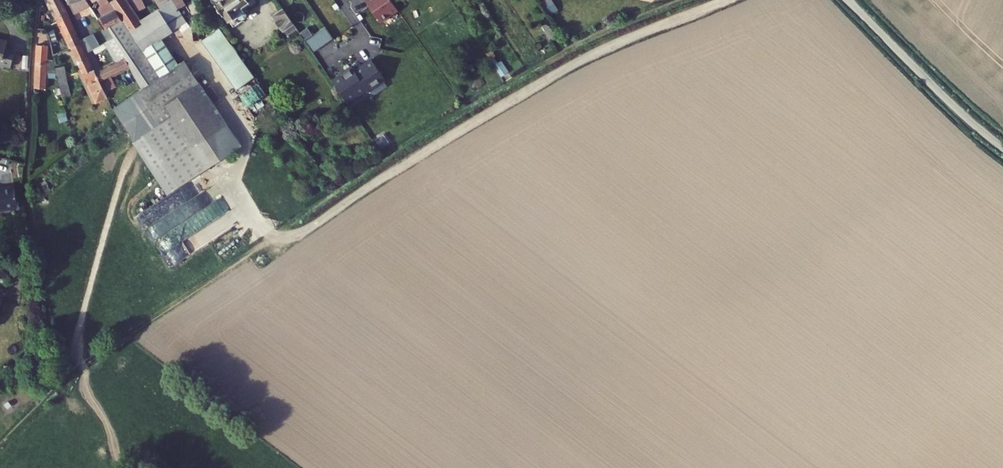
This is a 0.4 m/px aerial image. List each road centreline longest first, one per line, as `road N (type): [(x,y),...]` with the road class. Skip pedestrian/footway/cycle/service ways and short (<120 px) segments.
road 1 (residential): [(849,0),(1002,148)]

